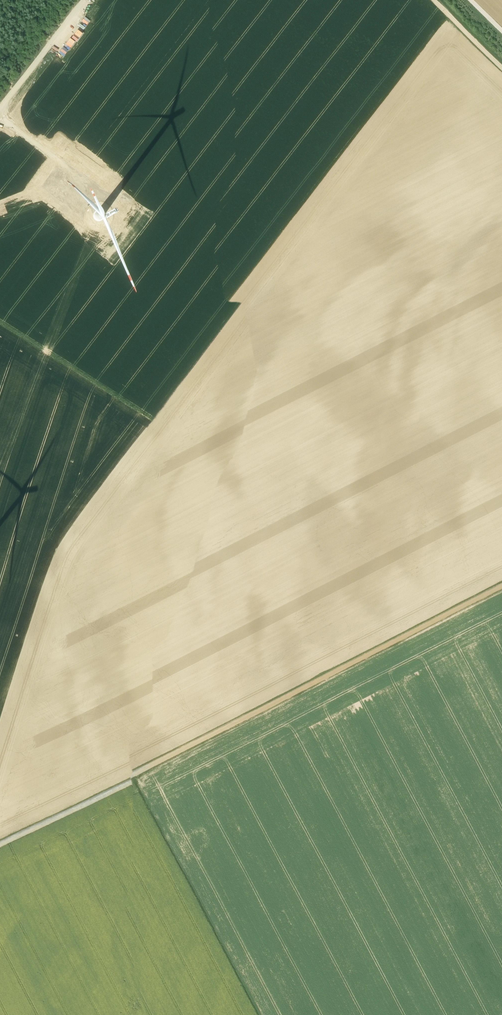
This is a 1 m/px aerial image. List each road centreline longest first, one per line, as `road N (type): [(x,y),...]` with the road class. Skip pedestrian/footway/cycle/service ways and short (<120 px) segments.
road 1 (track): [(501,583),(0,838)]
road 2 (track): [(0,323),(146,416)]
road 3 (track): [(81,0),(0,105)]

